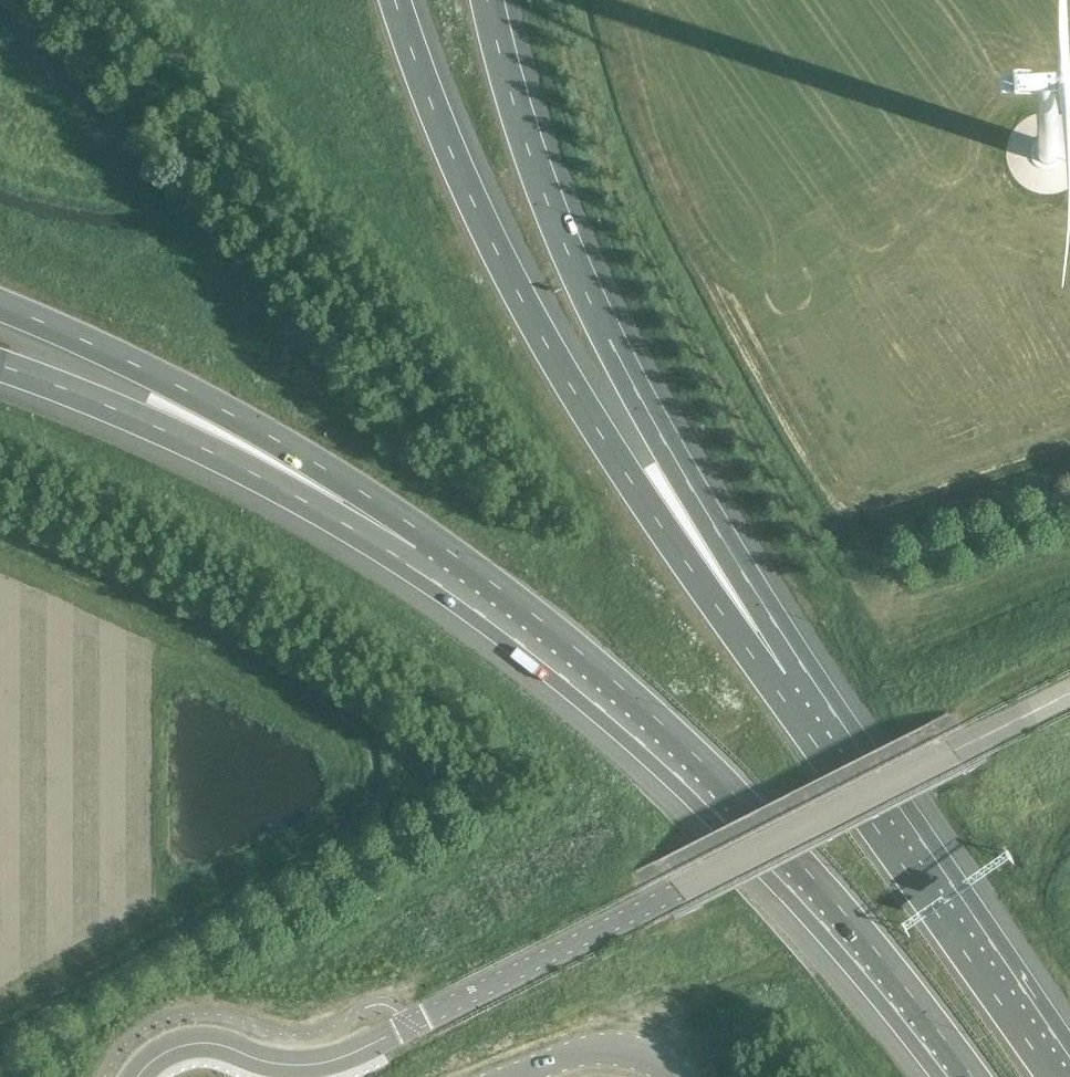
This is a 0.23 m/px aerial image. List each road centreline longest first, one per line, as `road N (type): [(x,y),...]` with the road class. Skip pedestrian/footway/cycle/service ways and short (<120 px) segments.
road 1 (motorway): [(800,698),(674,544),(558,364),(449,146),(395,0)]
road 2 (motorway): [(800,698),(571,261),(518,127),(490,0)]
road 3 (motorway): [(421,540),(620,695),(700,770),(799,873),(961,1076)]
road 4 (unclassified): [(407,1027),(1069,694)]
road 5 (motorway): [(0,307),(289,448),(421,540)]
road 6 (motorway): [(1065,1076),(800,698)]
road 7 (motorway): [(0,368),(107,408),(285,493),(421,540)]
road 8 (unclassified): [(407,1027),(325,1062),(265,1059),(215,1042),(175,1044),(135,1076)]
road 9 (unclassified): [(513,1076),(612,1053),(646,1058),(680,1076)]

